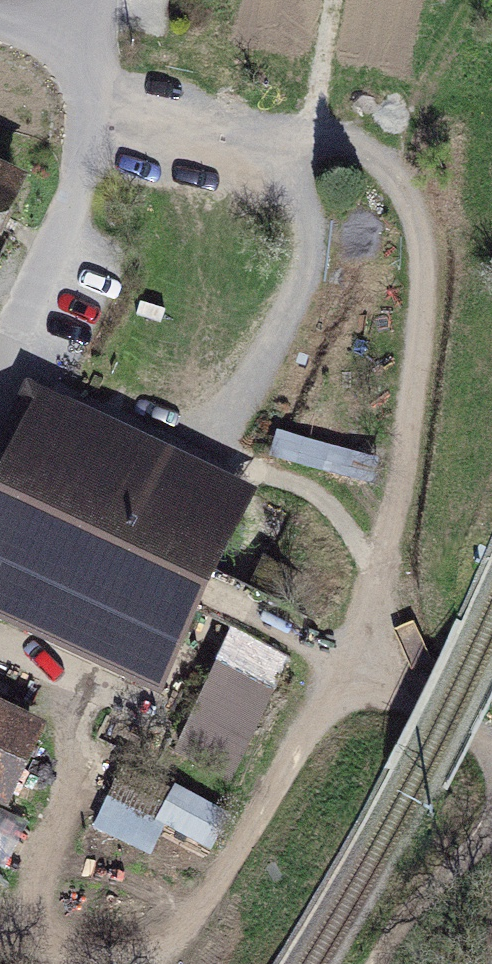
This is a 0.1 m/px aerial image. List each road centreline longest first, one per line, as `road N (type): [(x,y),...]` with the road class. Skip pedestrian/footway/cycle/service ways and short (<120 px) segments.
road 1 (track): [(304,139),(384,163),(415,225),(422,310),(383,587),(366,642),(491,741)]
road 2 (track): [(366,642),(173,940),(127,960),(0,951)]
road 3 (track): [(75,680),(65,730),(73,797),(38,874),(42,954)]
road 4 (track): [(212,436),(256,476),(317,494),(383,587)]
road 5 (track): [(376,963),(435,884),(491,832)]
road 6 (track): [(304,139),(331,0)]

